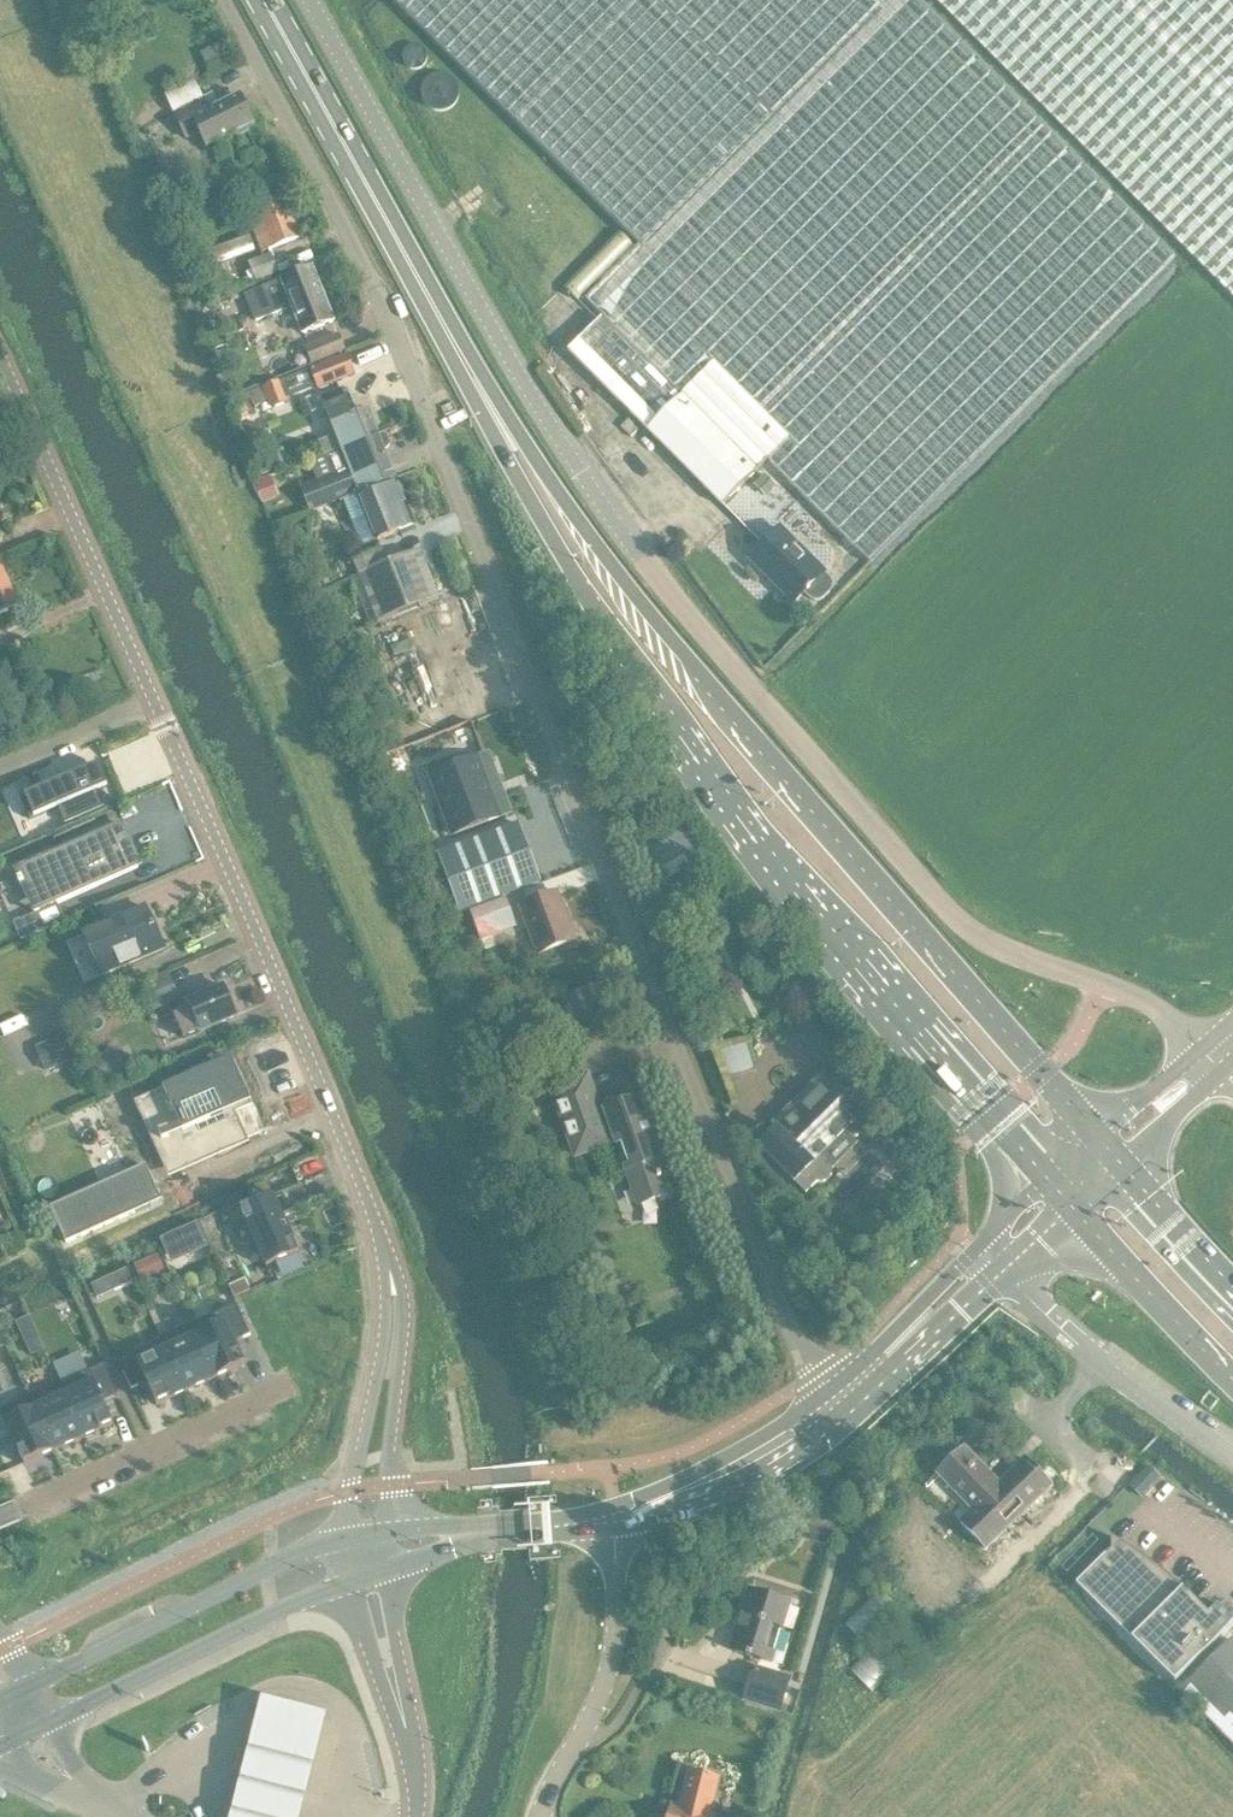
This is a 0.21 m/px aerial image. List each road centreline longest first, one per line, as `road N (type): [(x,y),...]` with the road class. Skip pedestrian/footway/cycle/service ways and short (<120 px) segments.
road 1 (unclassified): [(825,1396),(675,1043),(385,314),(219,0)]
road 2 (unclassified): [(1213,1059),(1159,1010),(958,923),(633,549),(555,434),(310,0)]
road 3 (tertiary): [(392,1353),(391,1271),(365,1195),(0,354)]
road 4 (primary): [(475,383),(509,466),(671,720),(776,860),(1044,1176)]
road 5 (primary): [(1089,1129),(698,676),(475,383)]
road 6 (primary): [(264,0),(475,383)]
road 7 (tertiary): [(345,1540),(294,1557),(35,1684)]
road 8 (tertiary): [(53,1722),(350,1585)]
road 9 (residential): [(0,1517),(291,1384)]
road 10 (unclassified): [(540,1816),(603,1692),(612,1655),(615,1520)]
road 11 (unclassified): [(1232,1459),(1061,1329),(1001,1271)]
road 12 (tertiary): [(615,1520),(715,1498),(786,1465),(840,1425)]
road 13 (tertiary): [(825,1396),(615,1520)]
road 14 (primary): [(1071,1207),(1232,1380)]
road 15 (tertiary): [(840,1425),(1001,1271)]
road 16 (tertiary): [(976,1247),(825,1396)]
road 17 (tertiary): [(392,1353),(371,1403),(345,1540)]
road 18 (tertiary): [(389,1534),(392,1353)]
road 19 (primary): [(1232,1300),(1120,1165)]
road 20 (unclassified): [(1213,1059),(1186,1066),(1089,1129)]
road 21 (unclassified): [(1120,1165),(1200,1091),(1213,1059)]
road 22 (tertiary): [(402,1714),(392,1571)]
road 23 (tertiary): [(350,1585),(380,1679),(402,1714)]

